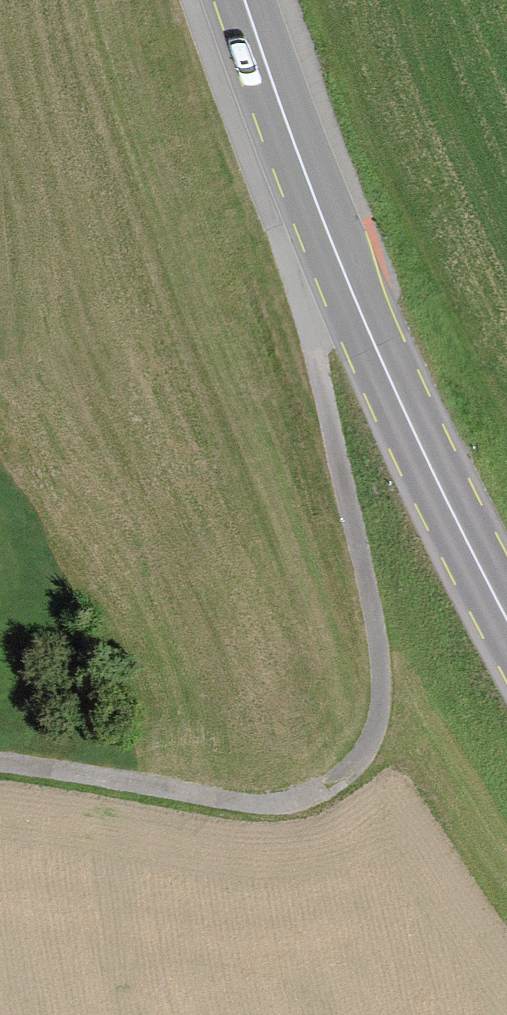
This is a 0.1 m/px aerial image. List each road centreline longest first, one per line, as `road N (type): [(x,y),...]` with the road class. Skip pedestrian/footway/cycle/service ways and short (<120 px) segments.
road 1 (track): [(0,763),(242,805),(296,806),(336,790),(376,747),(388,695),(373,588),(314,354),(336,255)]
road 2 (primary): [(506,619),(336,255),(244,0)]

